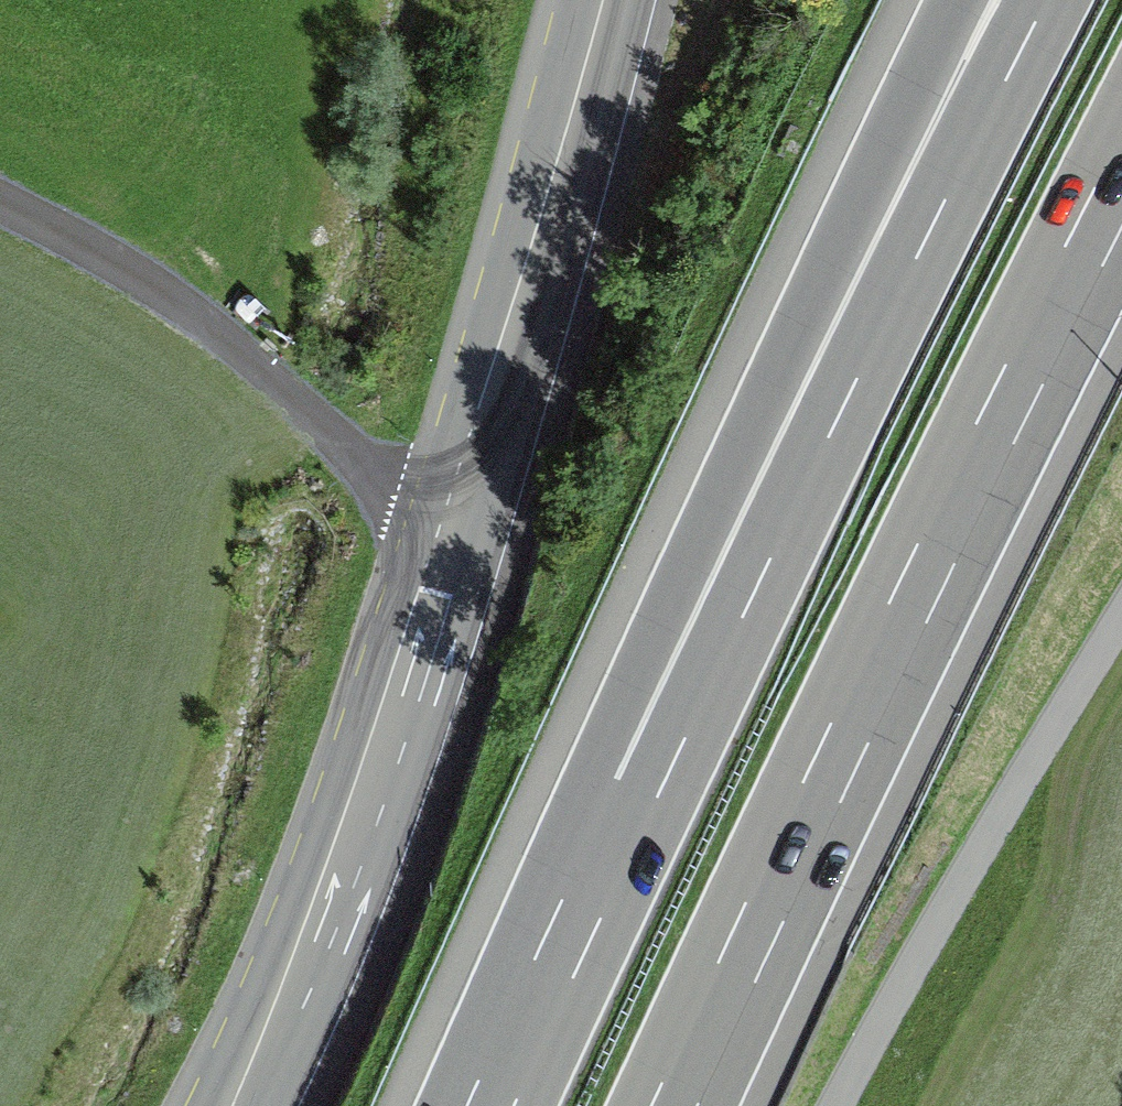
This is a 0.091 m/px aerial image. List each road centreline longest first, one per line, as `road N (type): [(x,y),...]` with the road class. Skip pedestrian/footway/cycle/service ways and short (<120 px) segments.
road 1 (motorway): [(1022,0),(491,1105)]
road 2 (primary): [(599,0),(546,200),(298,960),(234,1105)]
road 3 (motorway): [(677,1105),(1121,186)]
road 4 (track): [(447,510),(396,496),(207,319),(0,208)]

